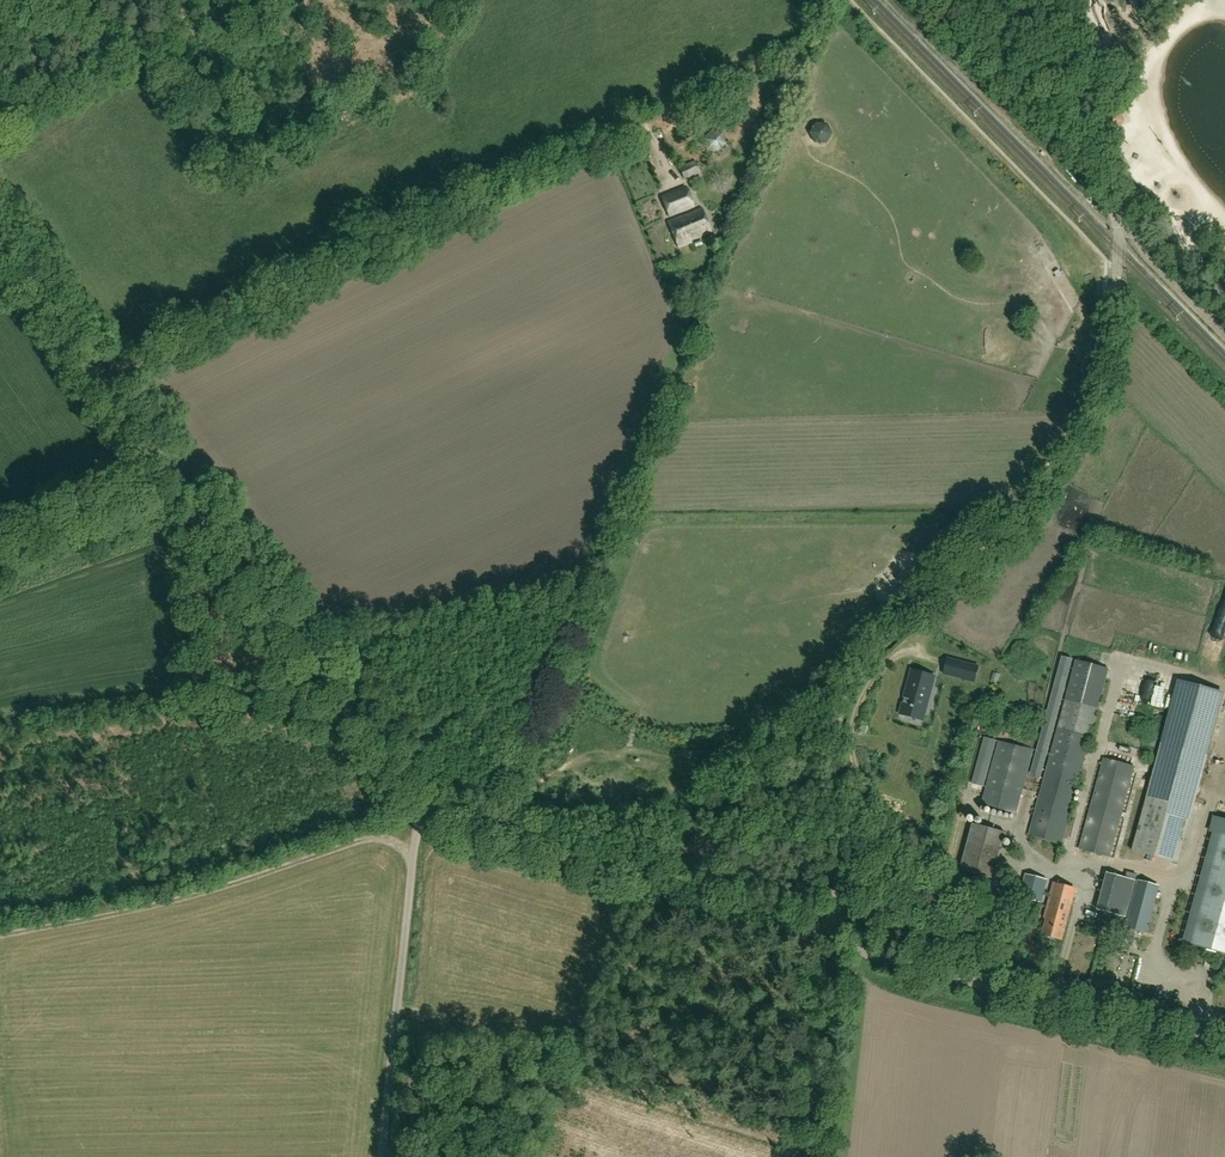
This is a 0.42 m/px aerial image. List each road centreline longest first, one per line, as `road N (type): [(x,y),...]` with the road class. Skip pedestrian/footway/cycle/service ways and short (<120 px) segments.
road 1 (unclassified): [(829,938),(420,810),(0,231)]
road 2 (unclassified): [(829,938),(848,859),(833,757),(846,688),(993,541),(1075,432),(1103,358),(1119,272),(1116,203),(1045,0)]
road 3 (unclassified): [(1224,1043),(829,938)]
road 4 (track): [(382,1156),(420,810)]
road 5 (track): [(0,542),(175,476)]

